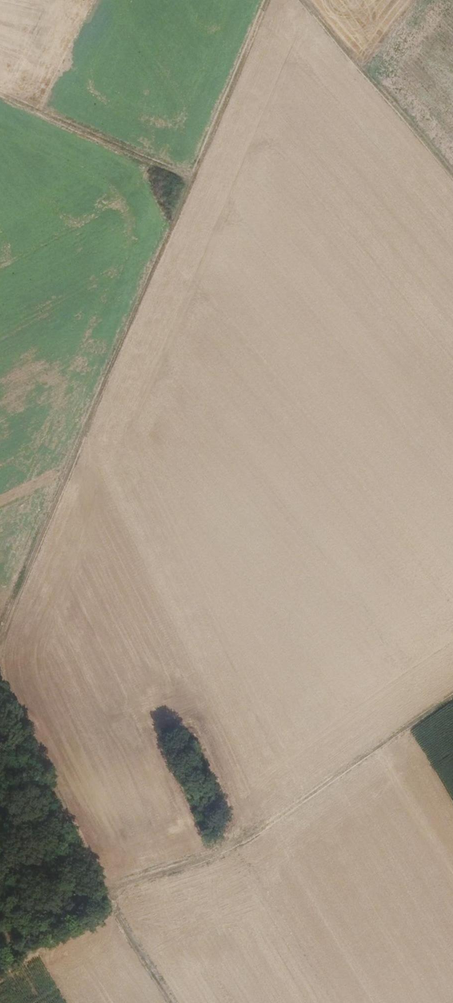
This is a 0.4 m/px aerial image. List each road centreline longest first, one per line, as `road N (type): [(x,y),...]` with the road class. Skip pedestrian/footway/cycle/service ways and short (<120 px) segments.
road 1 (track): [(0,650),(266,0)]
road 2 (track): [(452,697),(248,839),(105,897)]
road 3 (track): [(0,687),(50,808),(167,1002)]
road 4 (track): [(0,96),(190,181)]

